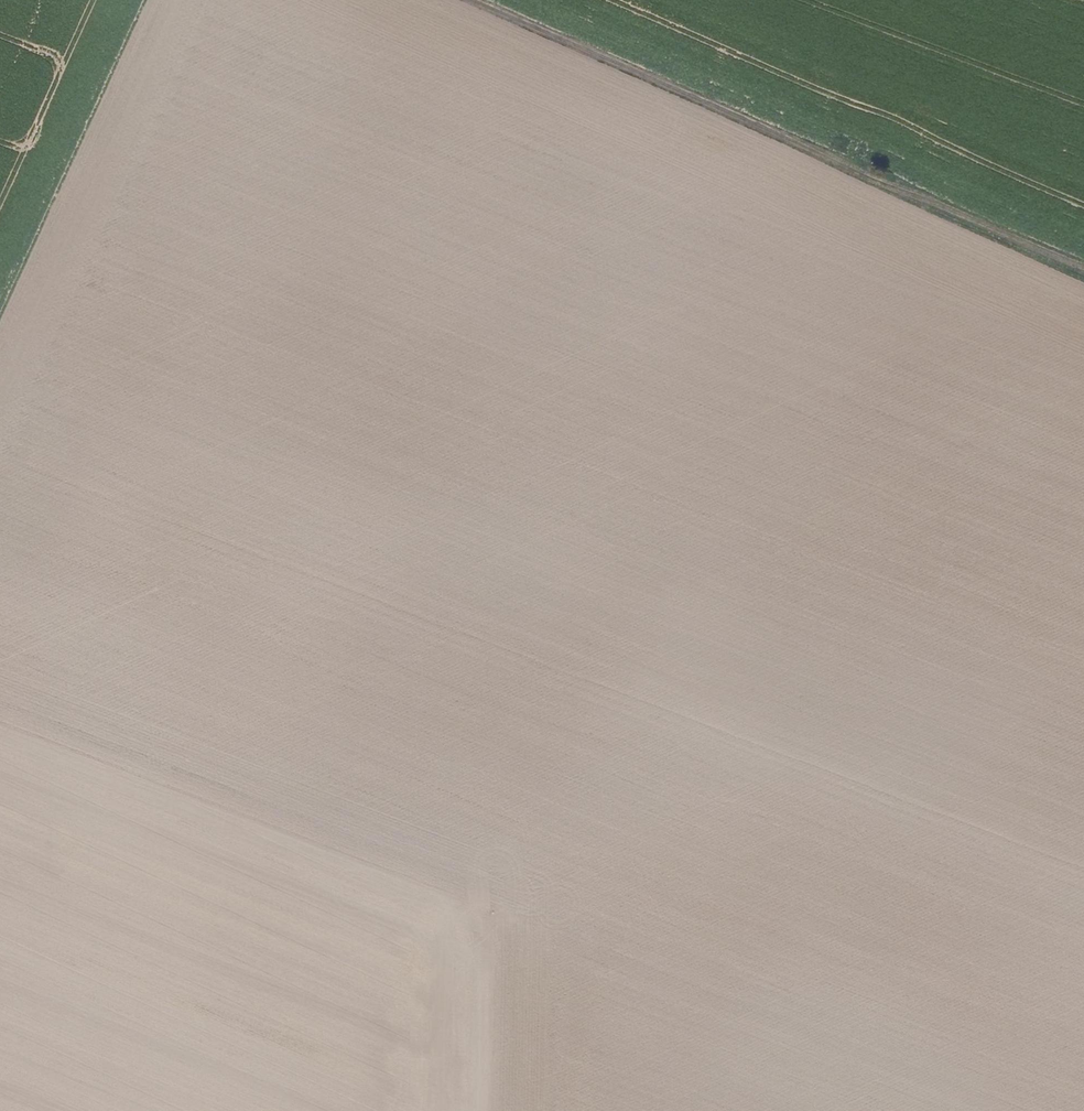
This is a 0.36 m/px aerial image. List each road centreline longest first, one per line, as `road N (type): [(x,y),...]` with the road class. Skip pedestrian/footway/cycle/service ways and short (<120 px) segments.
road 1 (track): [(475,0),(1083,270)]

